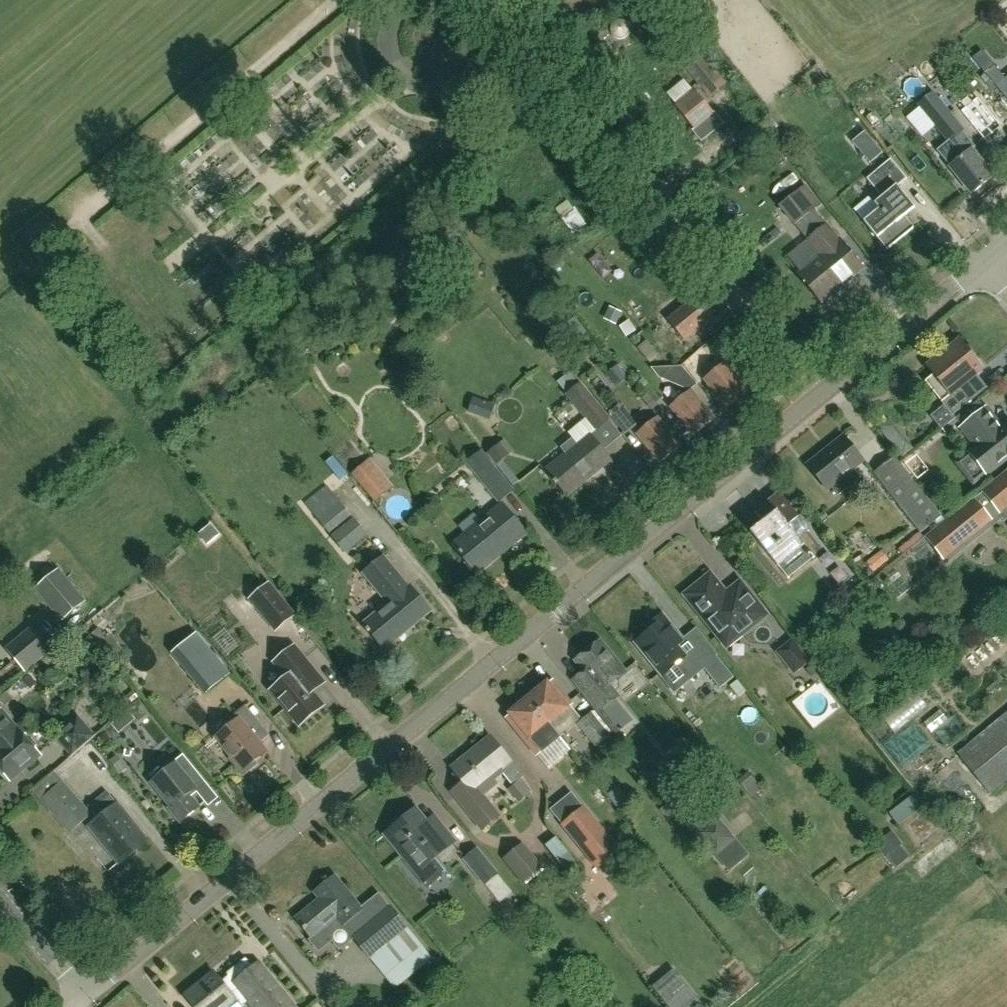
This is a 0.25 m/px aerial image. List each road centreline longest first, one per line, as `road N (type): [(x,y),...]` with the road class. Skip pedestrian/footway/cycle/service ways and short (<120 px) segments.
road 1 (tertiary): [(83,996),(821,394)]
road 2 (residential): [(821,394),(496,0)]
road 3 (tertiary): [(821,394),(983,261)]
road 4 (tertiary): [(83,996),(0,895)]

